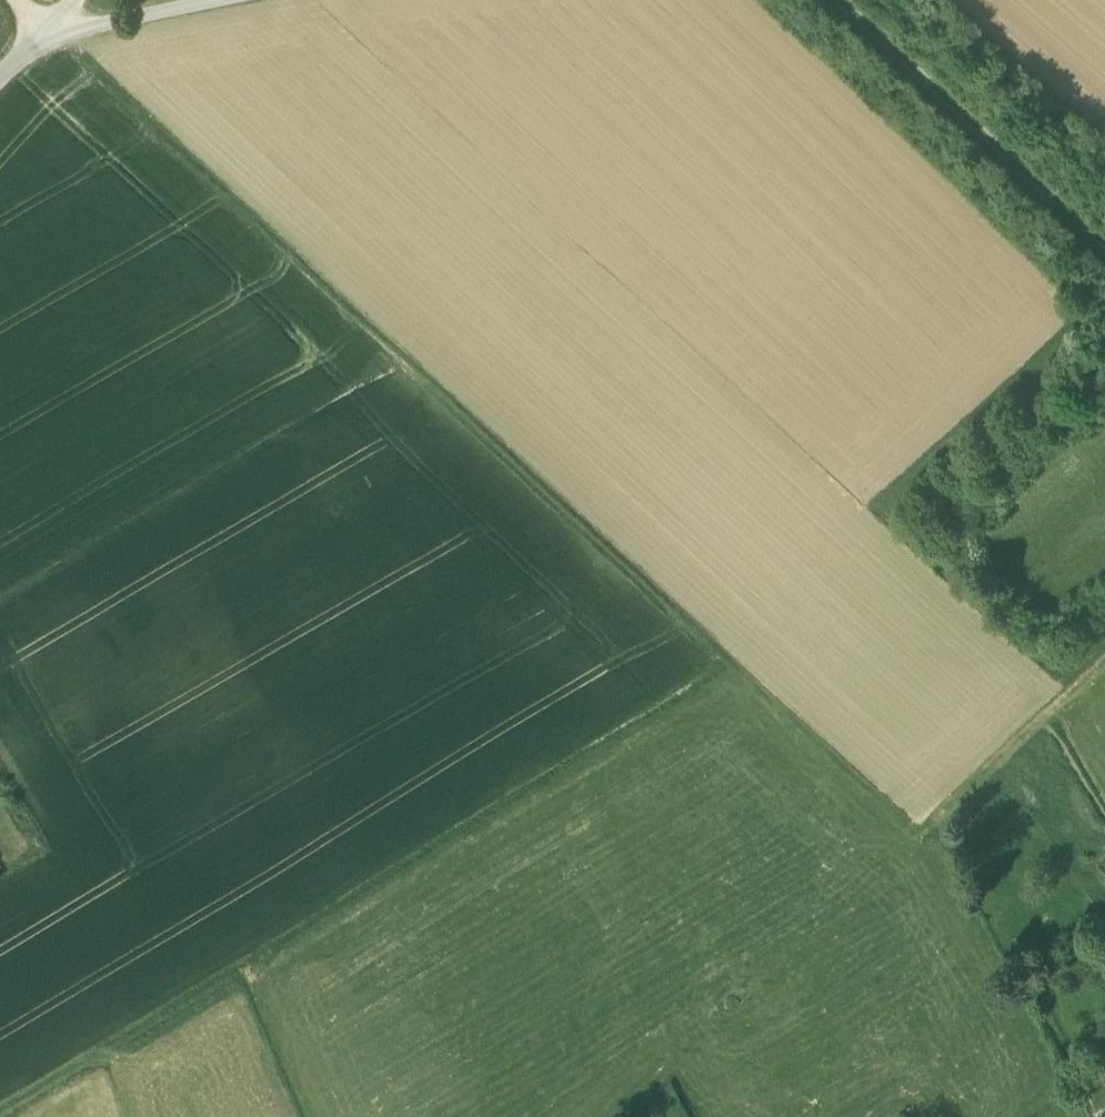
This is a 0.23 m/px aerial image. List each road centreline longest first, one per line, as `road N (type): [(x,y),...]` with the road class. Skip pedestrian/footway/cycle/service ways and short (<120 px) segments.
road 1 (track): [(1104,658),(914,834),(47,27)]
road 2 (track): [(733,670),(1,1116)]
road 3 (track): [(1104,241),(844,0)]
road 4 (track): [(216,0),(47,27)]

